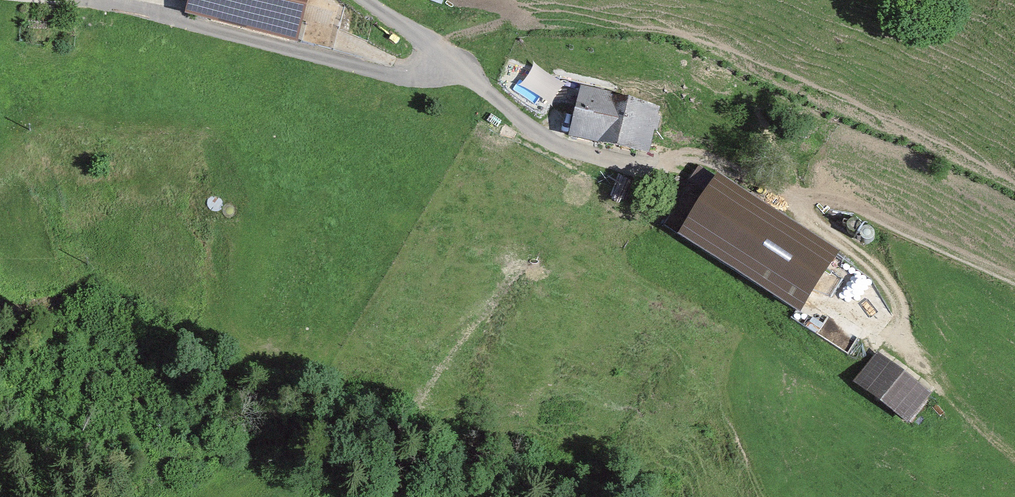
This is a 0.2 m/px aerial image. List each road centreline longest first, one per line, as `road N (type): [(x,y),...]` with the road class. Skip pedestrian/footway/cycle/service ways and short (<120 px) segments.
road 1 (track): [(367,0),(443,45),(511,113),(569,153),(605,165),(728,162),(847,197),(1014,282)]
road 2 (track): [(4,0),(105,5),(181,35)]

